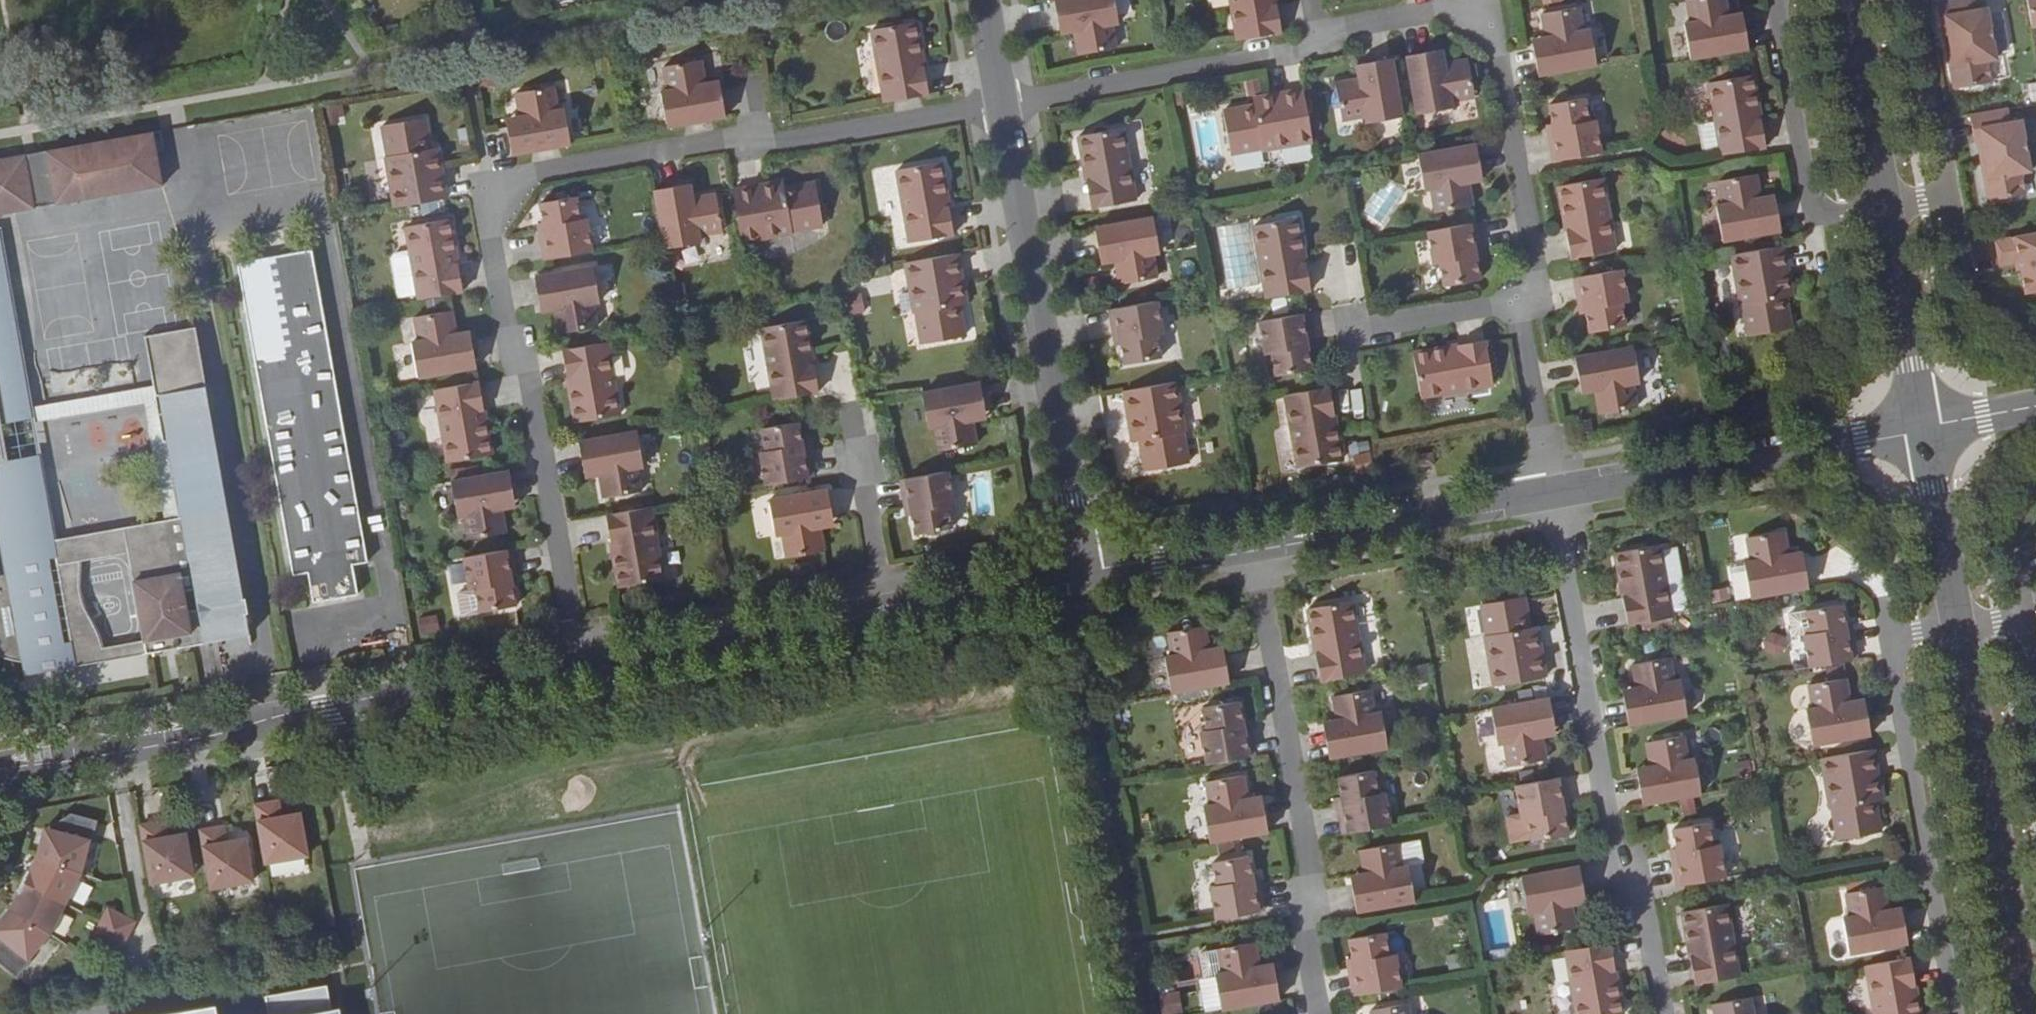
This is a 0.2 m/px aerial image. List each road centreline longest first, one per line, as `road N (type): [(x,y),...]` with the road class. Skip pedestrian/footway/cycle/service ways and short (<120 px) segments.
road 1 (residential): [(572,669),(525,374),(487,219),(519,177),(725,136),(766,143),(1001,98)]
road 2 (residential): [(1001,98),(1294,47),(1335,27),(1452,6),(1492,19),(1539,262),(1526,296)]
road 3 (secondary): [(1923,424),(2024,1013)]
road 4 (tertiary): [(572,669),(0,772)]
road 5 (residential): [(1664,1013),(1643,902),(1615,848),(1551,491)]
road 6 (unclassified): [(1001,98),(1087,576)]
road 7 (residential): [(1248,546),(1306,885),(1302,944),(1314,1013)]
road 8 (secondary): [(1847,0),(1923,424)]
road 9 (tertiary): [(1923,424),(1551,491)]
road 10 (tertiary): [(878,613),(572,669)]
road 11 (tertiary): [(1551,491),(1248,546)]
road 12 (tertiary): [(1087,576),(878,613)]
road 13 (residential): [(840,405),(878,613)]
road 14 (residential): [(1526,296),(1520,327),(1551,491)]
road 15 (residential): [(1348,328),(1526,296)]
road 16 (tertiary): [(1248,546),(1087,576)]

